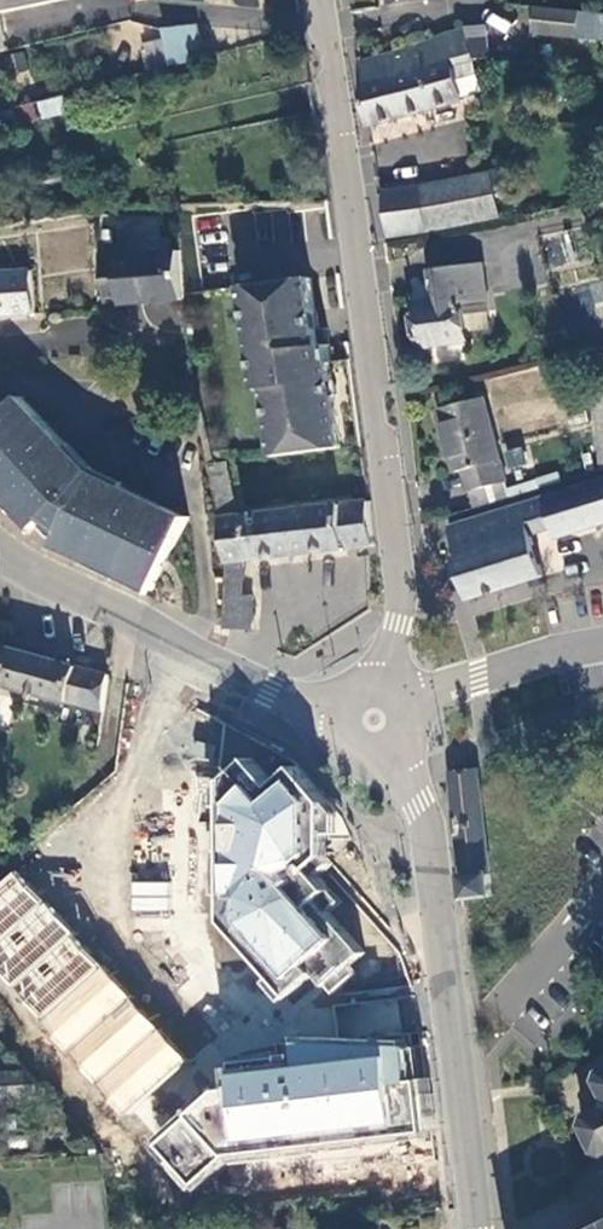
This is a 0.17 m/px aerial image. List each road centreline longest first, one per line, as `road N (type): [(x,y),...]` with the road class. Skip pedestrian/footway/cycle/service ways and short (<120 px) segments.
road 1 (tertiary): [(382,692),(399,622),(400,568),(325,0)]
road 2 (tertiary): [(396,746),(438,890),(478,1228)]
road 3 (tertiary): [(340,721),(0,556)]
road 4 (residential): [(602,644),(402,710)]

